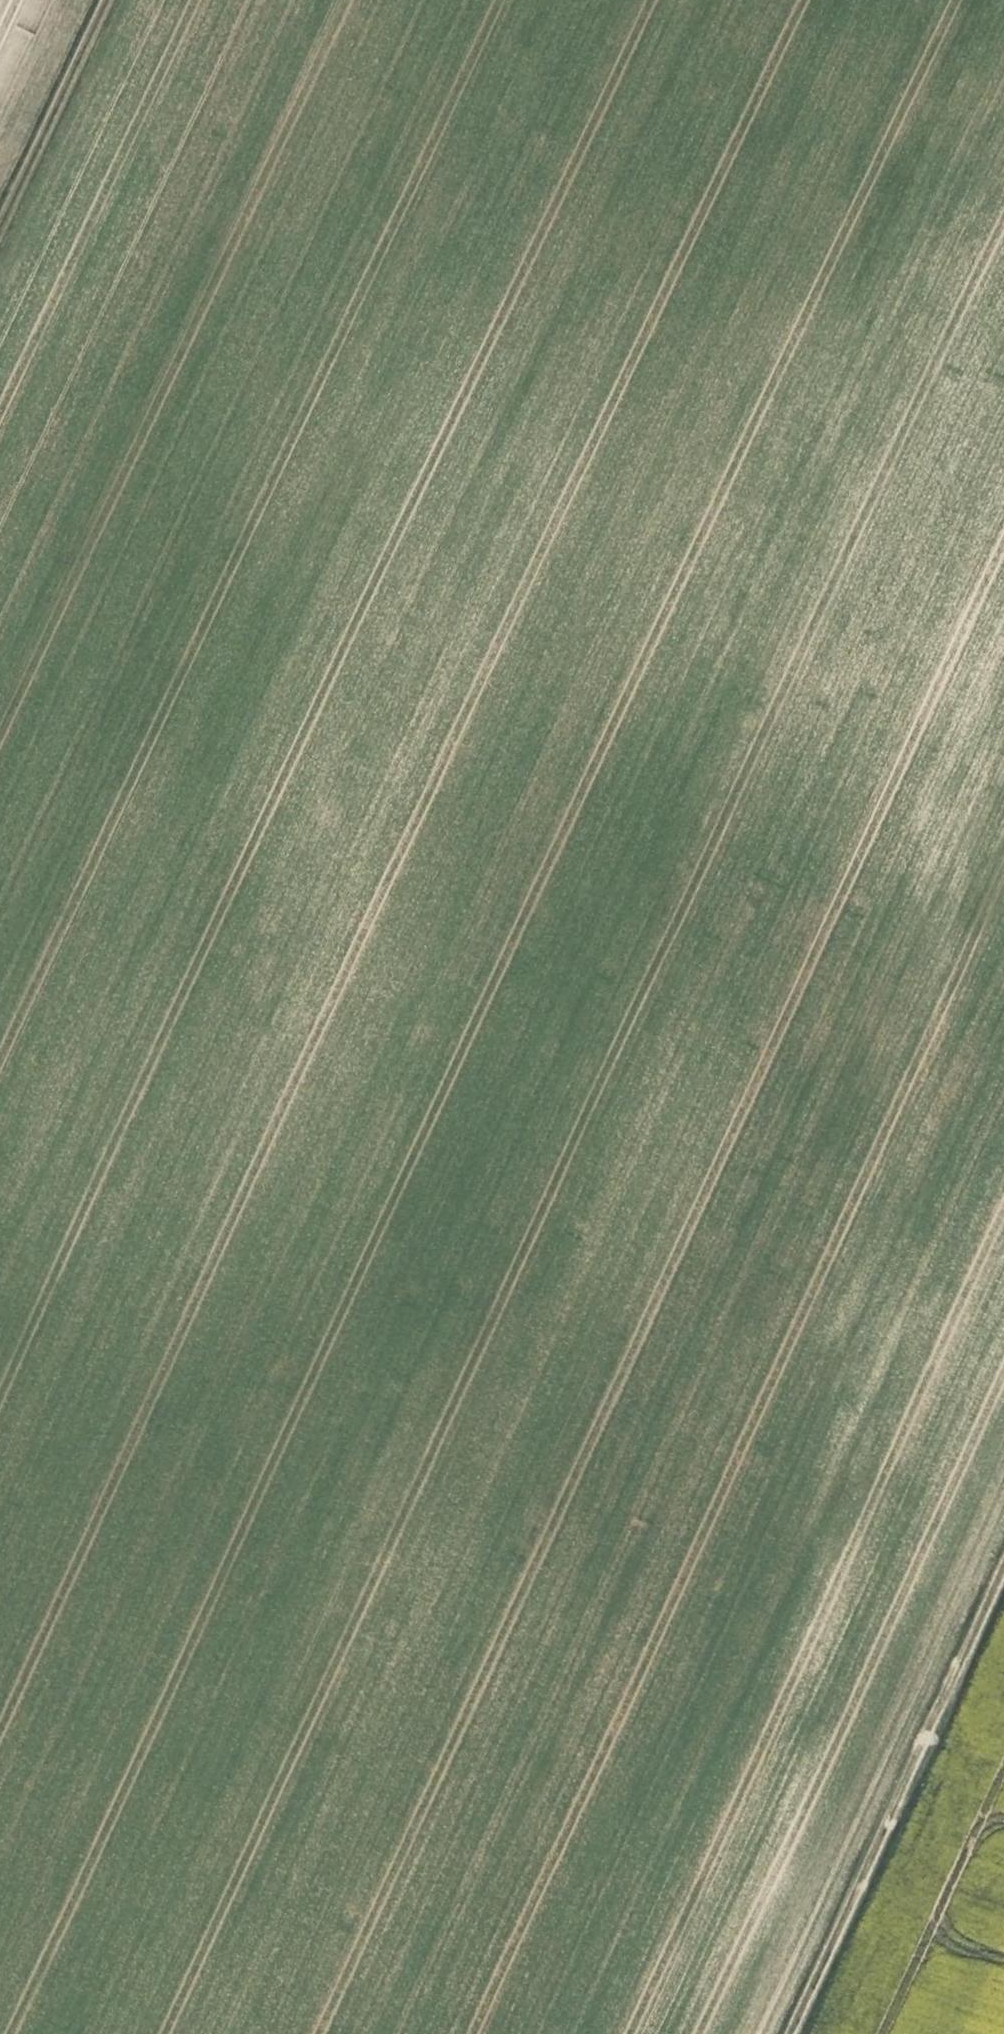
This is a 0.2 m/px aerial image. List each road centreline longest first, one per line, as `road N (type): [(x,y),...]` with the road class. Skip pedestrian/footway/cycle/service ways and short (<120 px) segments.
road 1 (track): [(1003,1569),(789,2033)]
road 2 (track): [(105,0),(0,228)]

